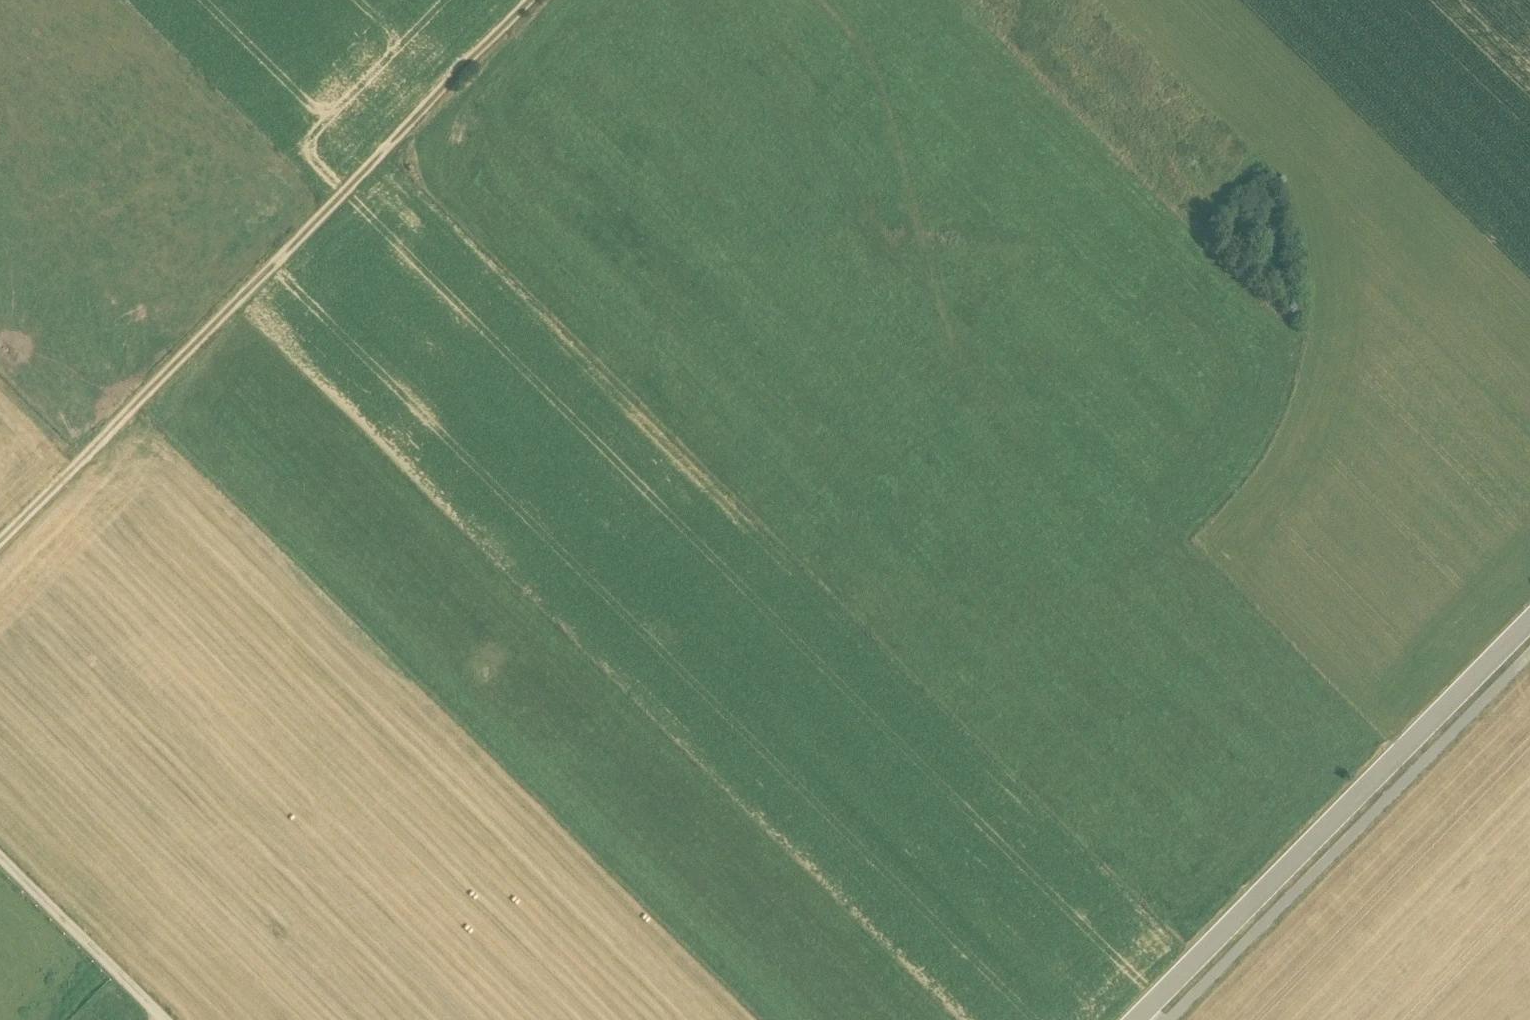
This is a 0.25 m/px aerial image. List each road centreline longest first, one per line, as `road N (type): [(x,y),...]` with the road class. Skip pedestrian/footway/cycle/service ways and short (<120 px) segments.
road 1 (track): [(0,563),(555,0)]
road 2 (unclassified): [(1135,1019),(1529,622)]
road 3 (track): [(0,859),(163,1019)]

